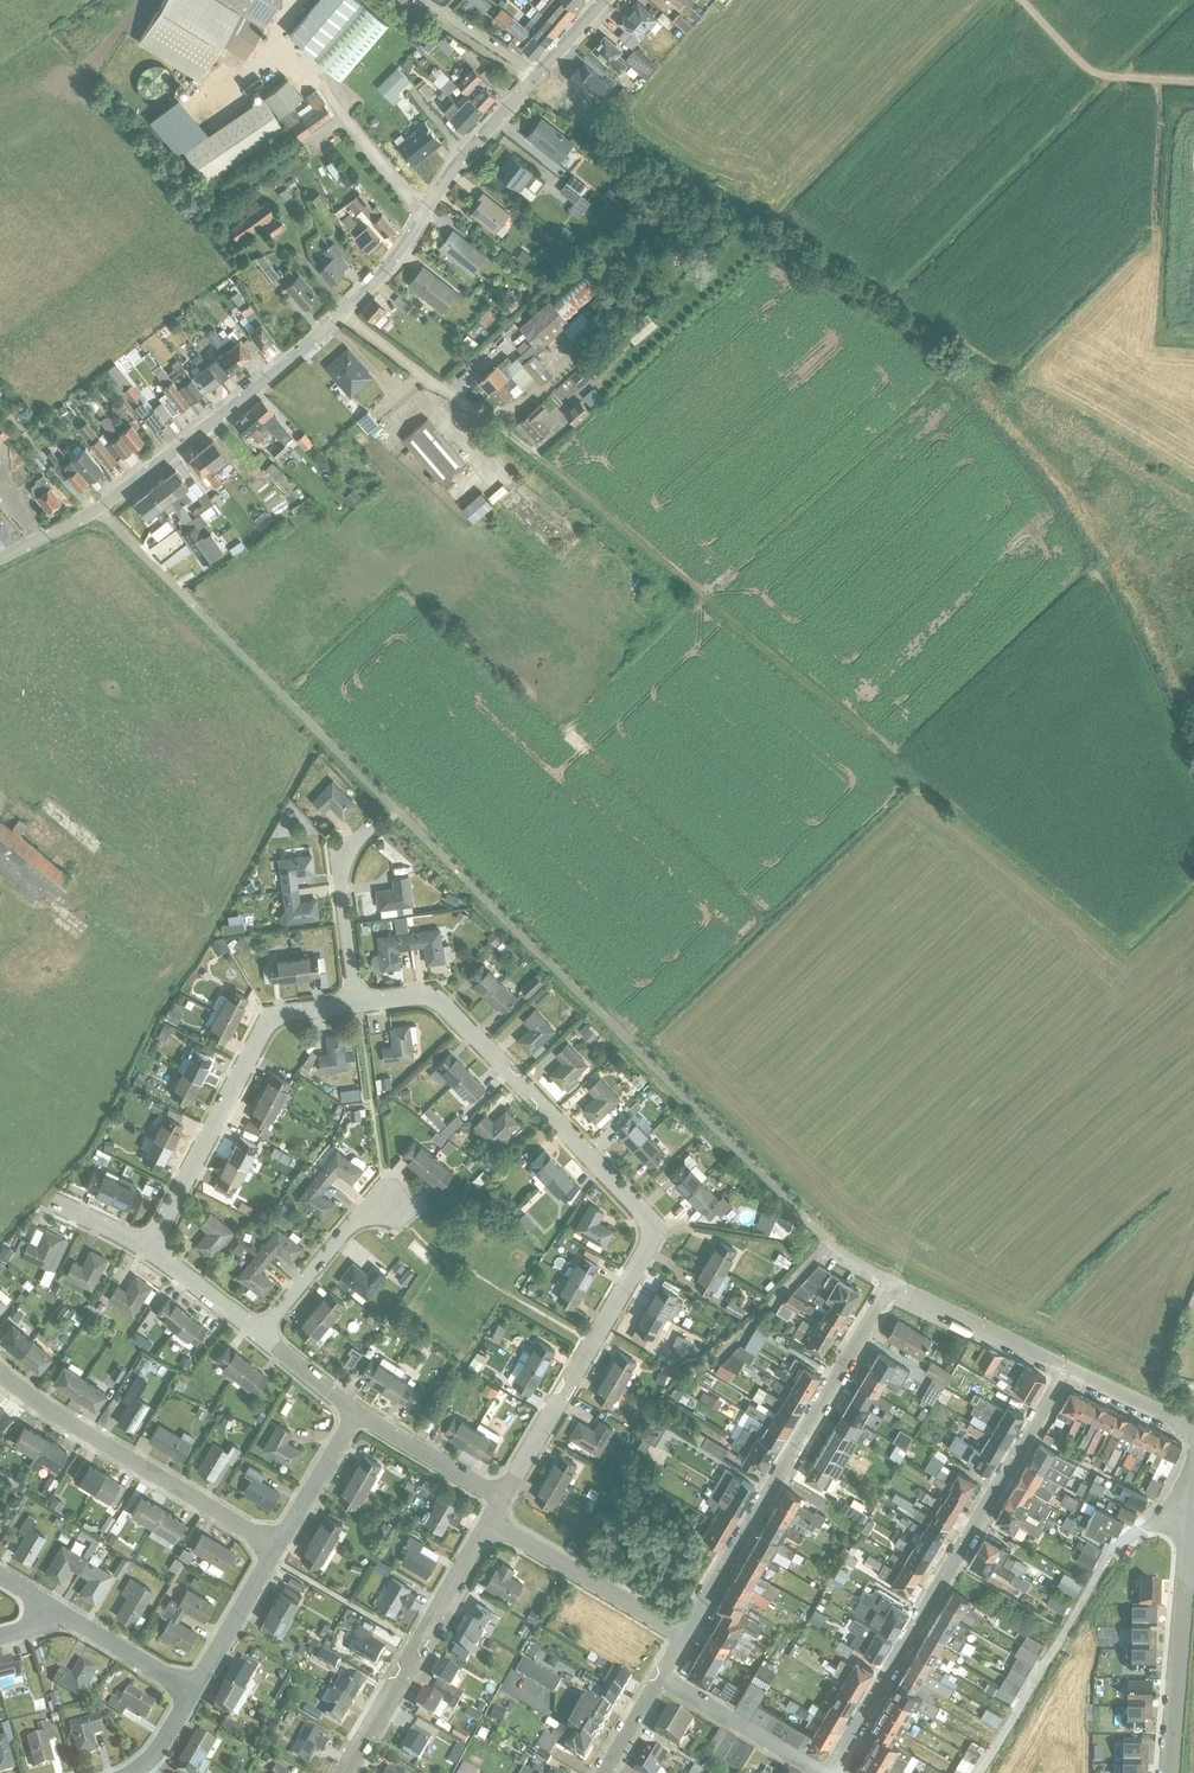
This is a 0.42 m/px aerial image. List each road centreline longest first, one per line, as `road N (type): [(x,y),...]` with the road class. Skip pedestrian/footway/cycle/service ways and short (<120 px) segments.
road 1 (unclassified): [(602,0),(454,167),(386,268),(292,357),(97,508)]
road 2 (residential): [(501,1499),(651,1230),(639,1203),(433,990),(357,999)]
road 3 (residential): [(1067,1366),(893,1281),(681,1635)]
road 4 (residential): [(1067,1366),(829,1772)]
road 5 (unclassified): [(1192,1511),(1130,1534),(1102,1566),(979,1772)]
road 6 (residential): [(357,999),(270,1013),(149,1242)]
road 7 (residential): [(0,1367),(37,1399),(276,1544)]
road 8 (residential): [(491,1520),(341,1772)]
road 9 (tertiary): [(1169,1772),(1192,1511)]
road 10 (residential): [(681,1635),(491,1520)]
road 11 (residential): [(357,999),(342,855),(379,818)]
road 12 (residential): [(262,1335),(360,1215),(395,1201)]
road 13 (residential): [(824,1772),(661,1675)]
road 14 (residential): [(501,1499),(356,1410)]
road 15 (residential): [(276,1544),(195,1688)]
road 16 (residential): [(356,1410),(276,1544)]
road 17 (residential): [(195,1688),(67,1616)]
road 18 (residential): [(262,1335),(149,1242)]
road 19 (residential): [(1193,1425),(1067,1366)]
road 20 (residential): [(356,1410),(262,1335)]

